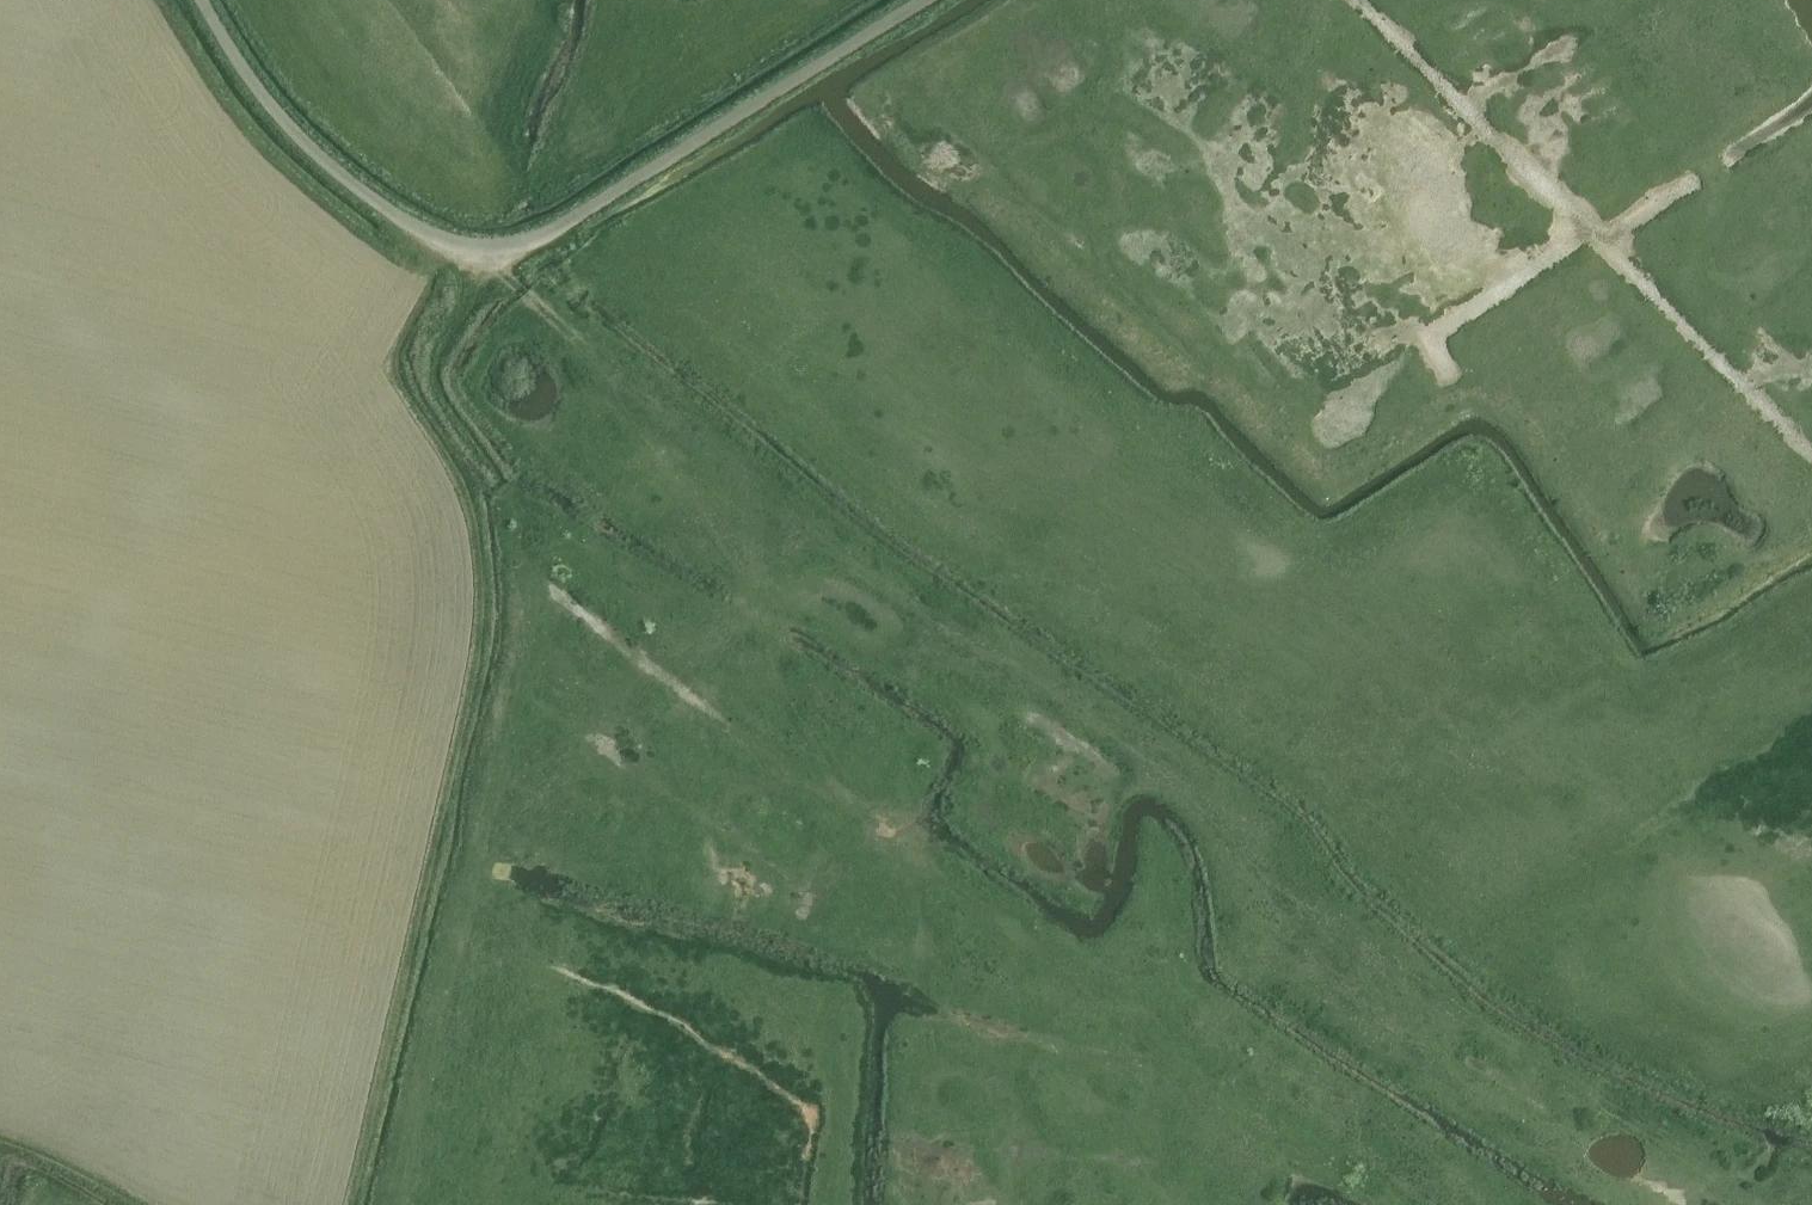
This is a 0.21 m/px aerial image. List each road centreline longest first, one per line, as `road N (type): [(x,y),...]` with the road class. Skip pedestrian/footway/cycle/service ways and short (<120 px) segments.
road 1 (unclassified): [(207,0),(239,58),(304,141),(441,243),(485,251),(545,240),(930,0)]

